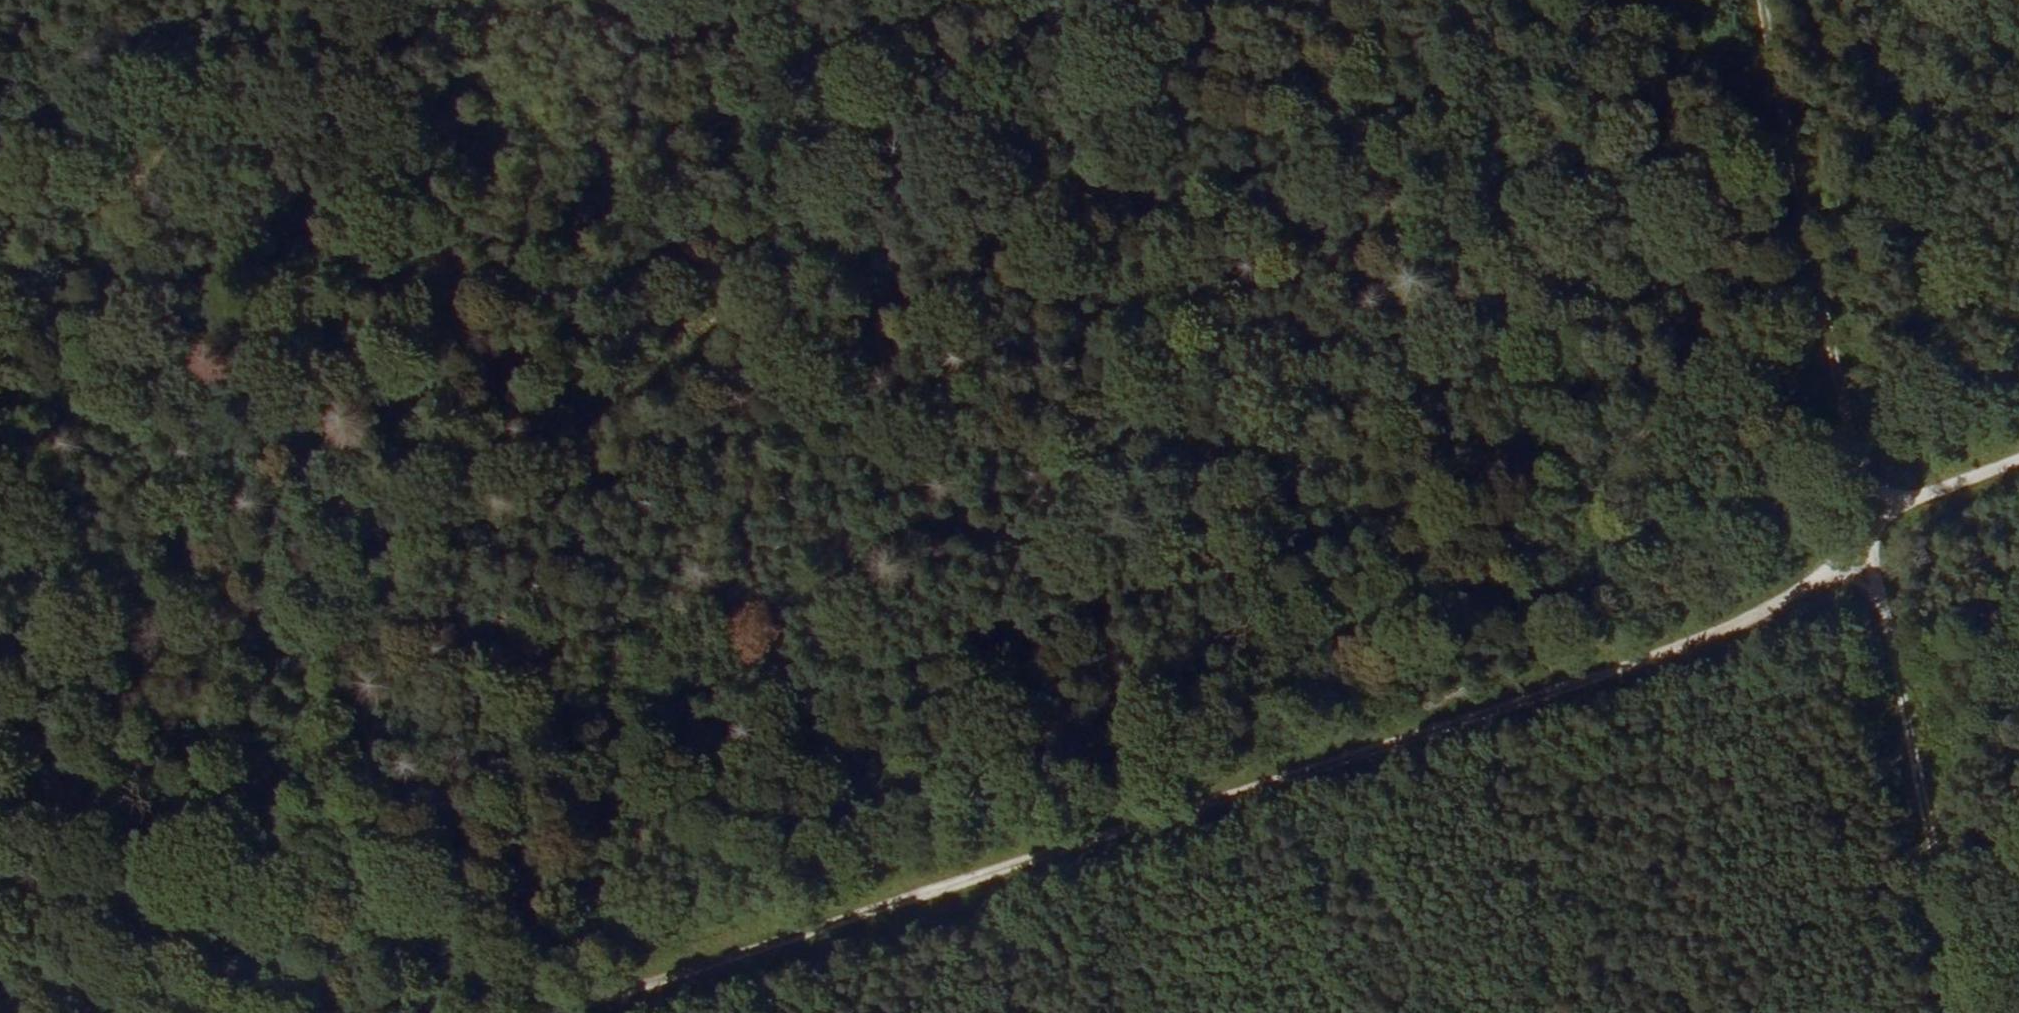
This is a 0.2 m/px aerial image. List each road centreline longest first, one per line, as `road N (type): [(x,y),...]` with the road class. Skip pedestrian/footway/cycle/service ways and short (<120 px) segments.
road 1 (track): [(546,1012),(1597,679),(1748,620),(1828,569),(1883,513),(2018,468)]
road 2 (track): [(1776,0),(1883,513),(1908,680),(1987,1012)]

